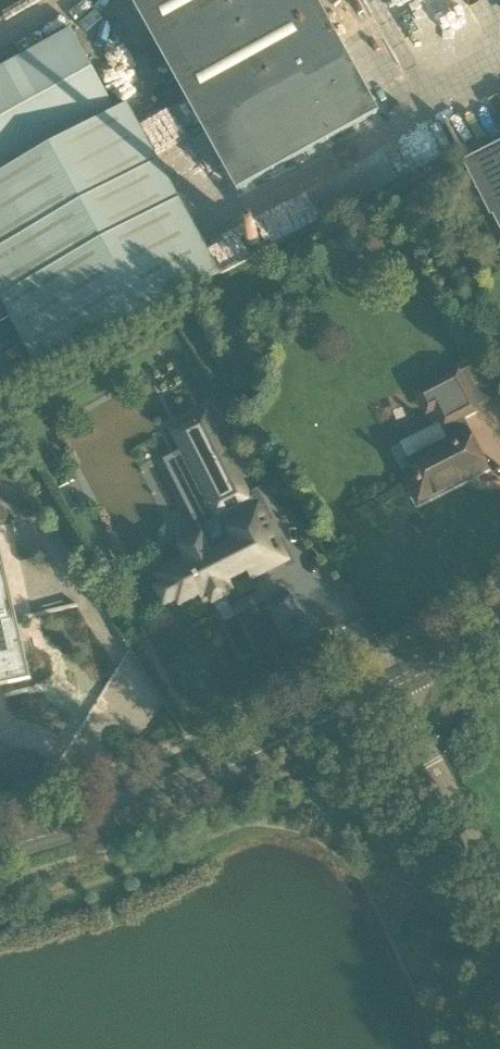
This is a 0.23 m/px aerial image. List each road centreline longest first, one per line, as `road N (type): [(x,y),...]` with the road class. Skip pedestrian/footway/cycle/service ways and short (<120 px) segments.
road 1 (tertiary): [(0,846),(213,772),(392,679)]
road 2 (unclassified): [(499,902),(392,679)]

